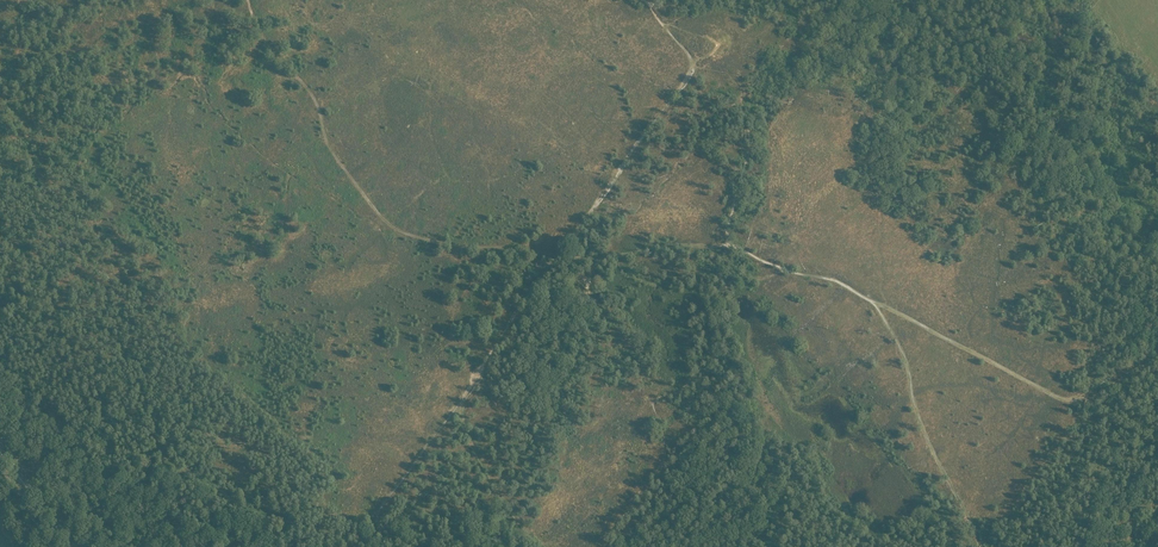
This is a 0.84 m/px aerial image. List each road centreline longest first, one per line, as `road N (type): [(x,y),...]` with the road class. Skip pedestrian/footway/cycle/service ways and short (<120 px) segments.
road 1 (primary): [(73,546),(0,450)]

